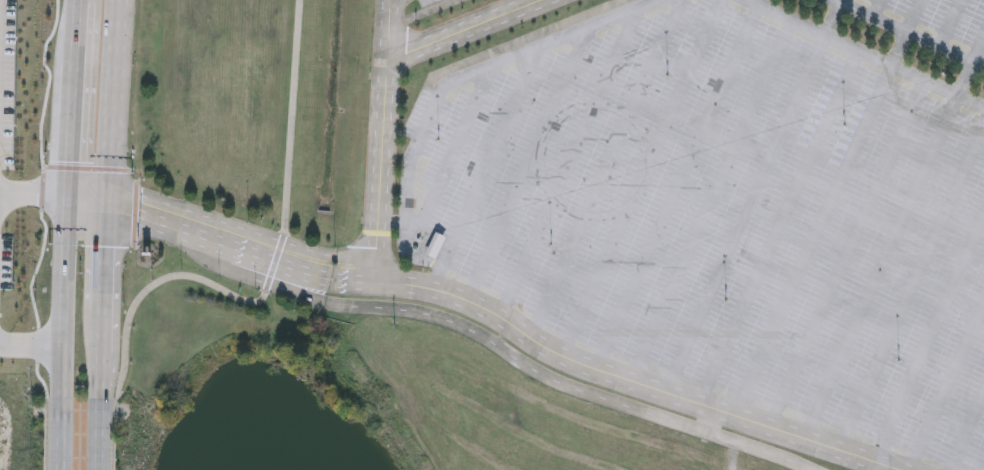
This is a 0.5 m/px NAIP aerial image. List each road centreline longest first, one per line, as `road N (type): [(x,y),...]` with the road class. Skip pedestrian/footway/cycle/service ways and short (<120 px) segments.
road 1 (residential): [(897,469),(572,360),(467,299),(335,265)]
road 2 (residential): [(325,300),(450,320),(557,380),(816,469)]
road 3 (residential): [(335,265),(106,187),(70,195)]
road 4 (residential): [(70,195),(325,300)]
road 5 (primary): [(106,214),(116,0)]
road 6 (primary): [(70,195),(62,398)]
road 7 (primary): [(81,3),(70,195)]
road 8 (primary): [(101,349),(106,214)]

